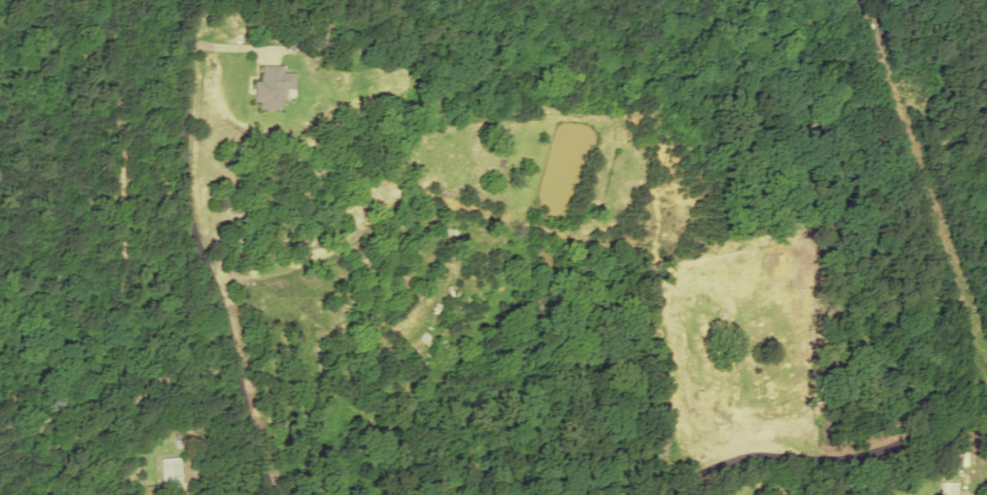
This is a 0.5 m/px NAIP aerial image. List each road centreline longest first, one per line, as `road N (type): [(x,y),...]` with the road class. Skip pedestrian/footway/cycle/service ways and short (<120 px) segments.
road 1 (residential): [(270,494),(186,208),(187,40),(201,0)]
road 2 (residential): [(986,421),(822,457),(750,458),(664,494)]

